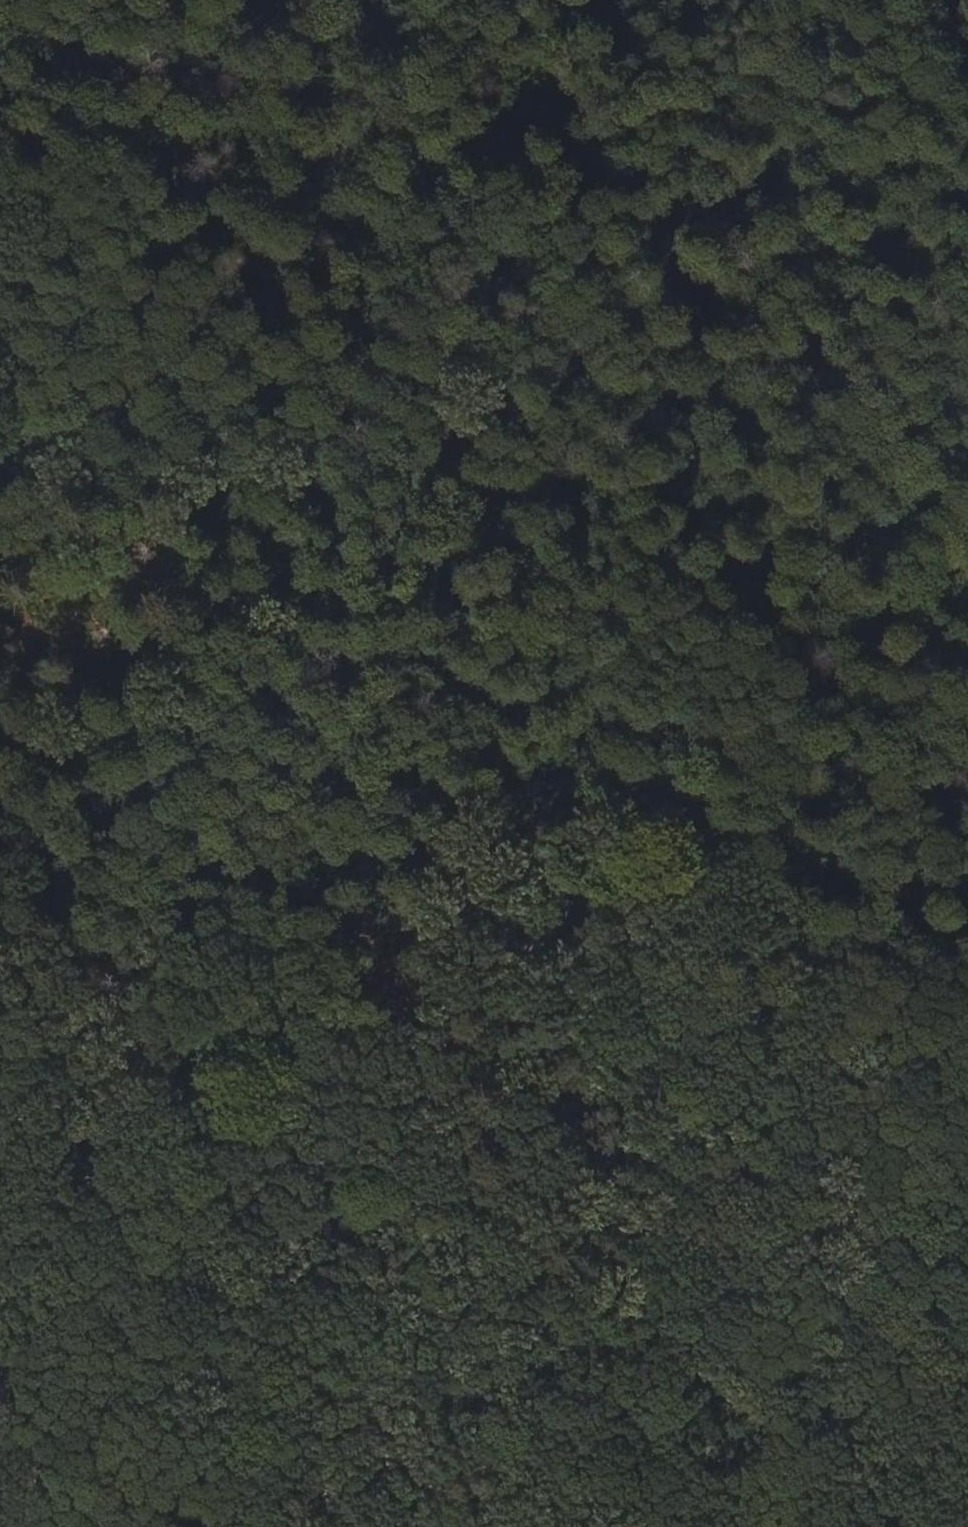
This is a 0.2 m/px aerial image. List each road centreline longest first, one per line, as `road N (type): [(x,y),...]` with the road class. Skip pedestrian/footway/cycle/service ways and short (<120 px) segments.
road 1 (track): [(0,946),(967,945)]

